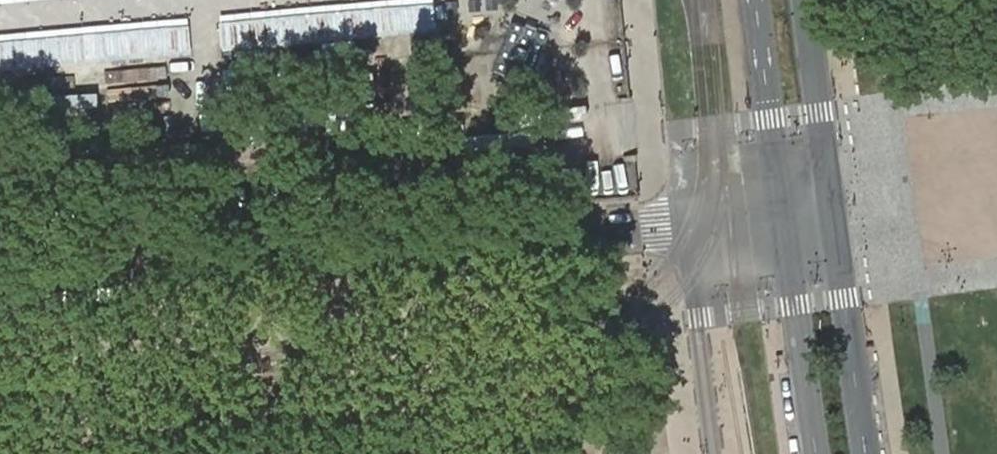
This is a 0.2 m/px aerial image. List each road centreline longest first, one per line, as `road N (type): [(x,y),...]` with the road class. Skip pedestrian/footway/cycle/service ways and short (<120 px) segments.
road 1 (tertiary): [(0,284),(782,215)]
road 2 (secondary): [(867,453),(831,209)]
road 3 (secondary): [(782,215),(818,453)]
road 4 (secondary): [(756,0),(782,215)]
road 5 (secondary): [(831,209),(807,0)]

